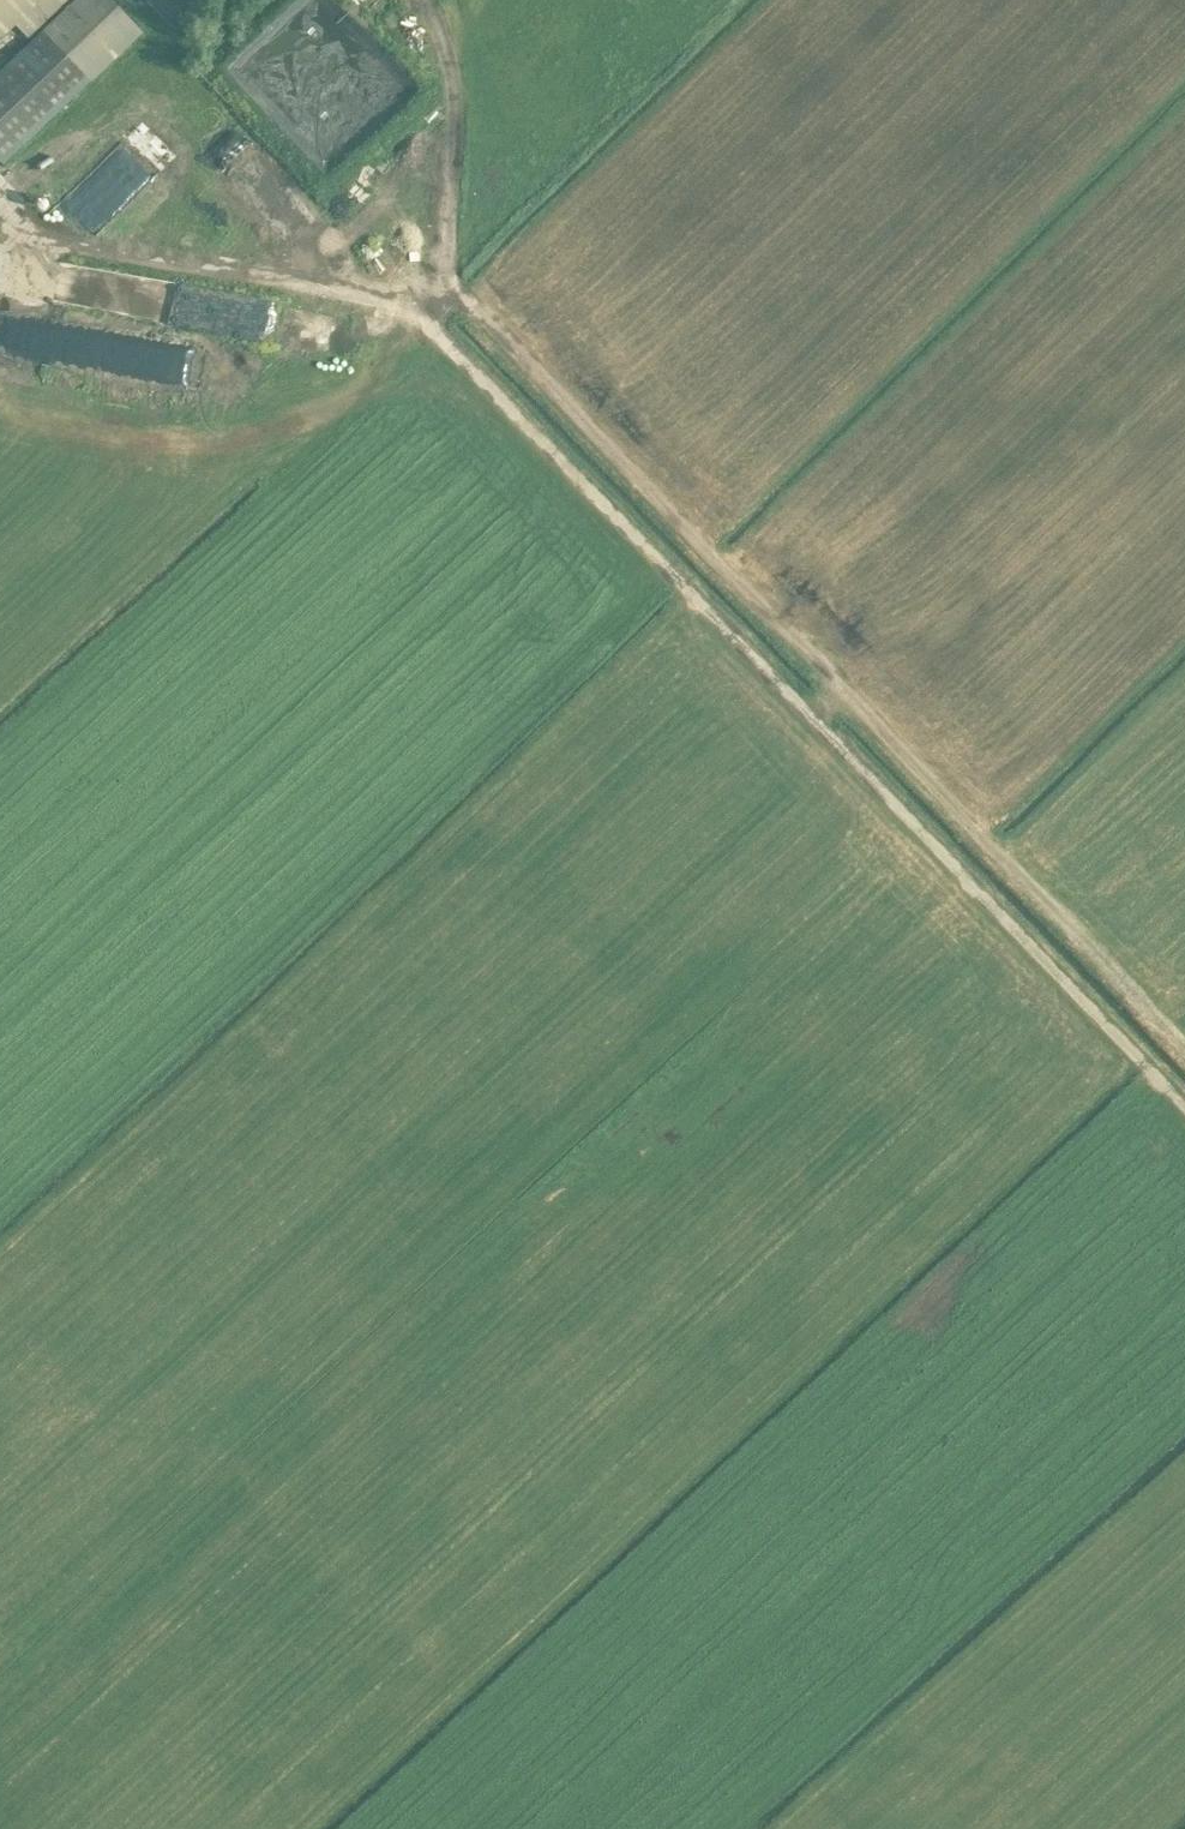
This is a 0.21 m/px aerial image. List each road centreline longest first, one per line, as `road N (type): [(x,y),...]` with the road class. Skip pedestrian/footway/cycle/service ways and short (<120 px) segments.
road 1 (track): [(35,216),(59,230),(423,309),(698,595),(720,580)]
road 2 (track): [(698,595),(1184,1102)]
road 3 (track): [(434,0),(453,56),(458,119),(447,261),(422,308)]

